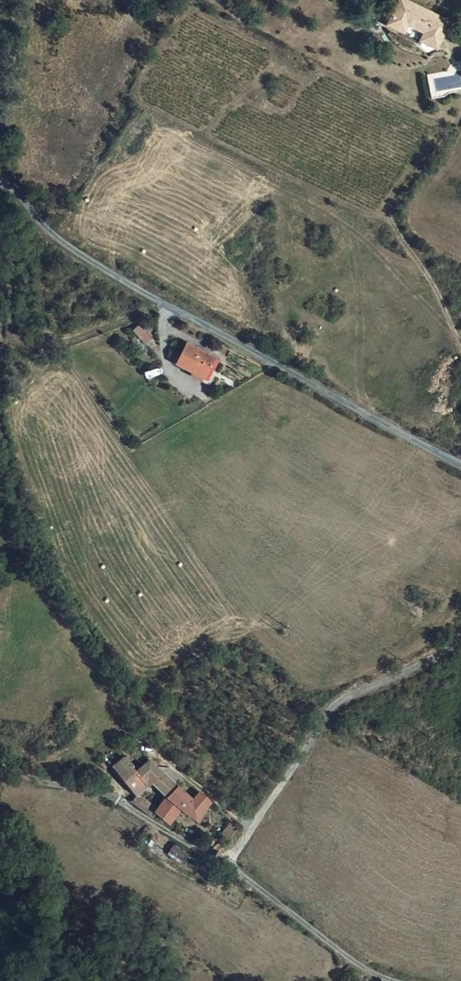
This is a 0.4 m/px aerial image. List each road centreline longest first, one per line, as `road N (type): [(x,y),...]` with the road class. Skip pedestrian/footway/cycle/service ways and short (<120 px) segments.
road 1 (unclassified): [(0,185),(11,186),(62,243),(460,463)]
road 2 (track): [(393,980),(367,971),(235,870),(118,803),(39,784),(0,764)]
road 3 (track): [(228,866),(328,714),(442,656),(460,637)]
road 4 (track): [(460,340),(390,216)]

